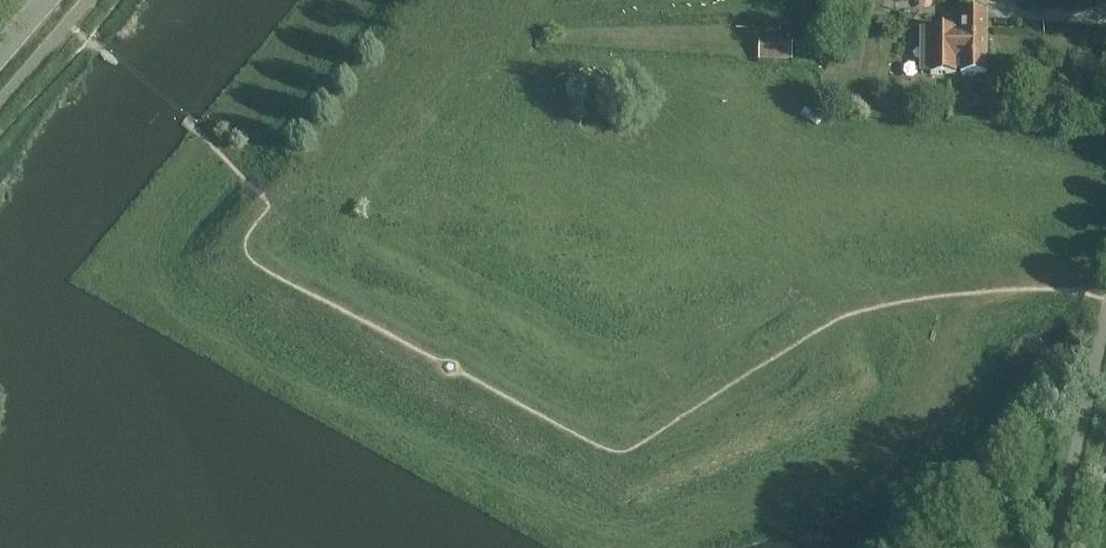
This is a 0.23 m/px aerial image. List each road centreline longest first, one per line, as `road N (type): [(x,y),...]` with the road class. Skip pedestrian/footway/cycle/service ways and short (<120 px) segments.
road 1 (residential): [(1051,547),(1105,316)]

